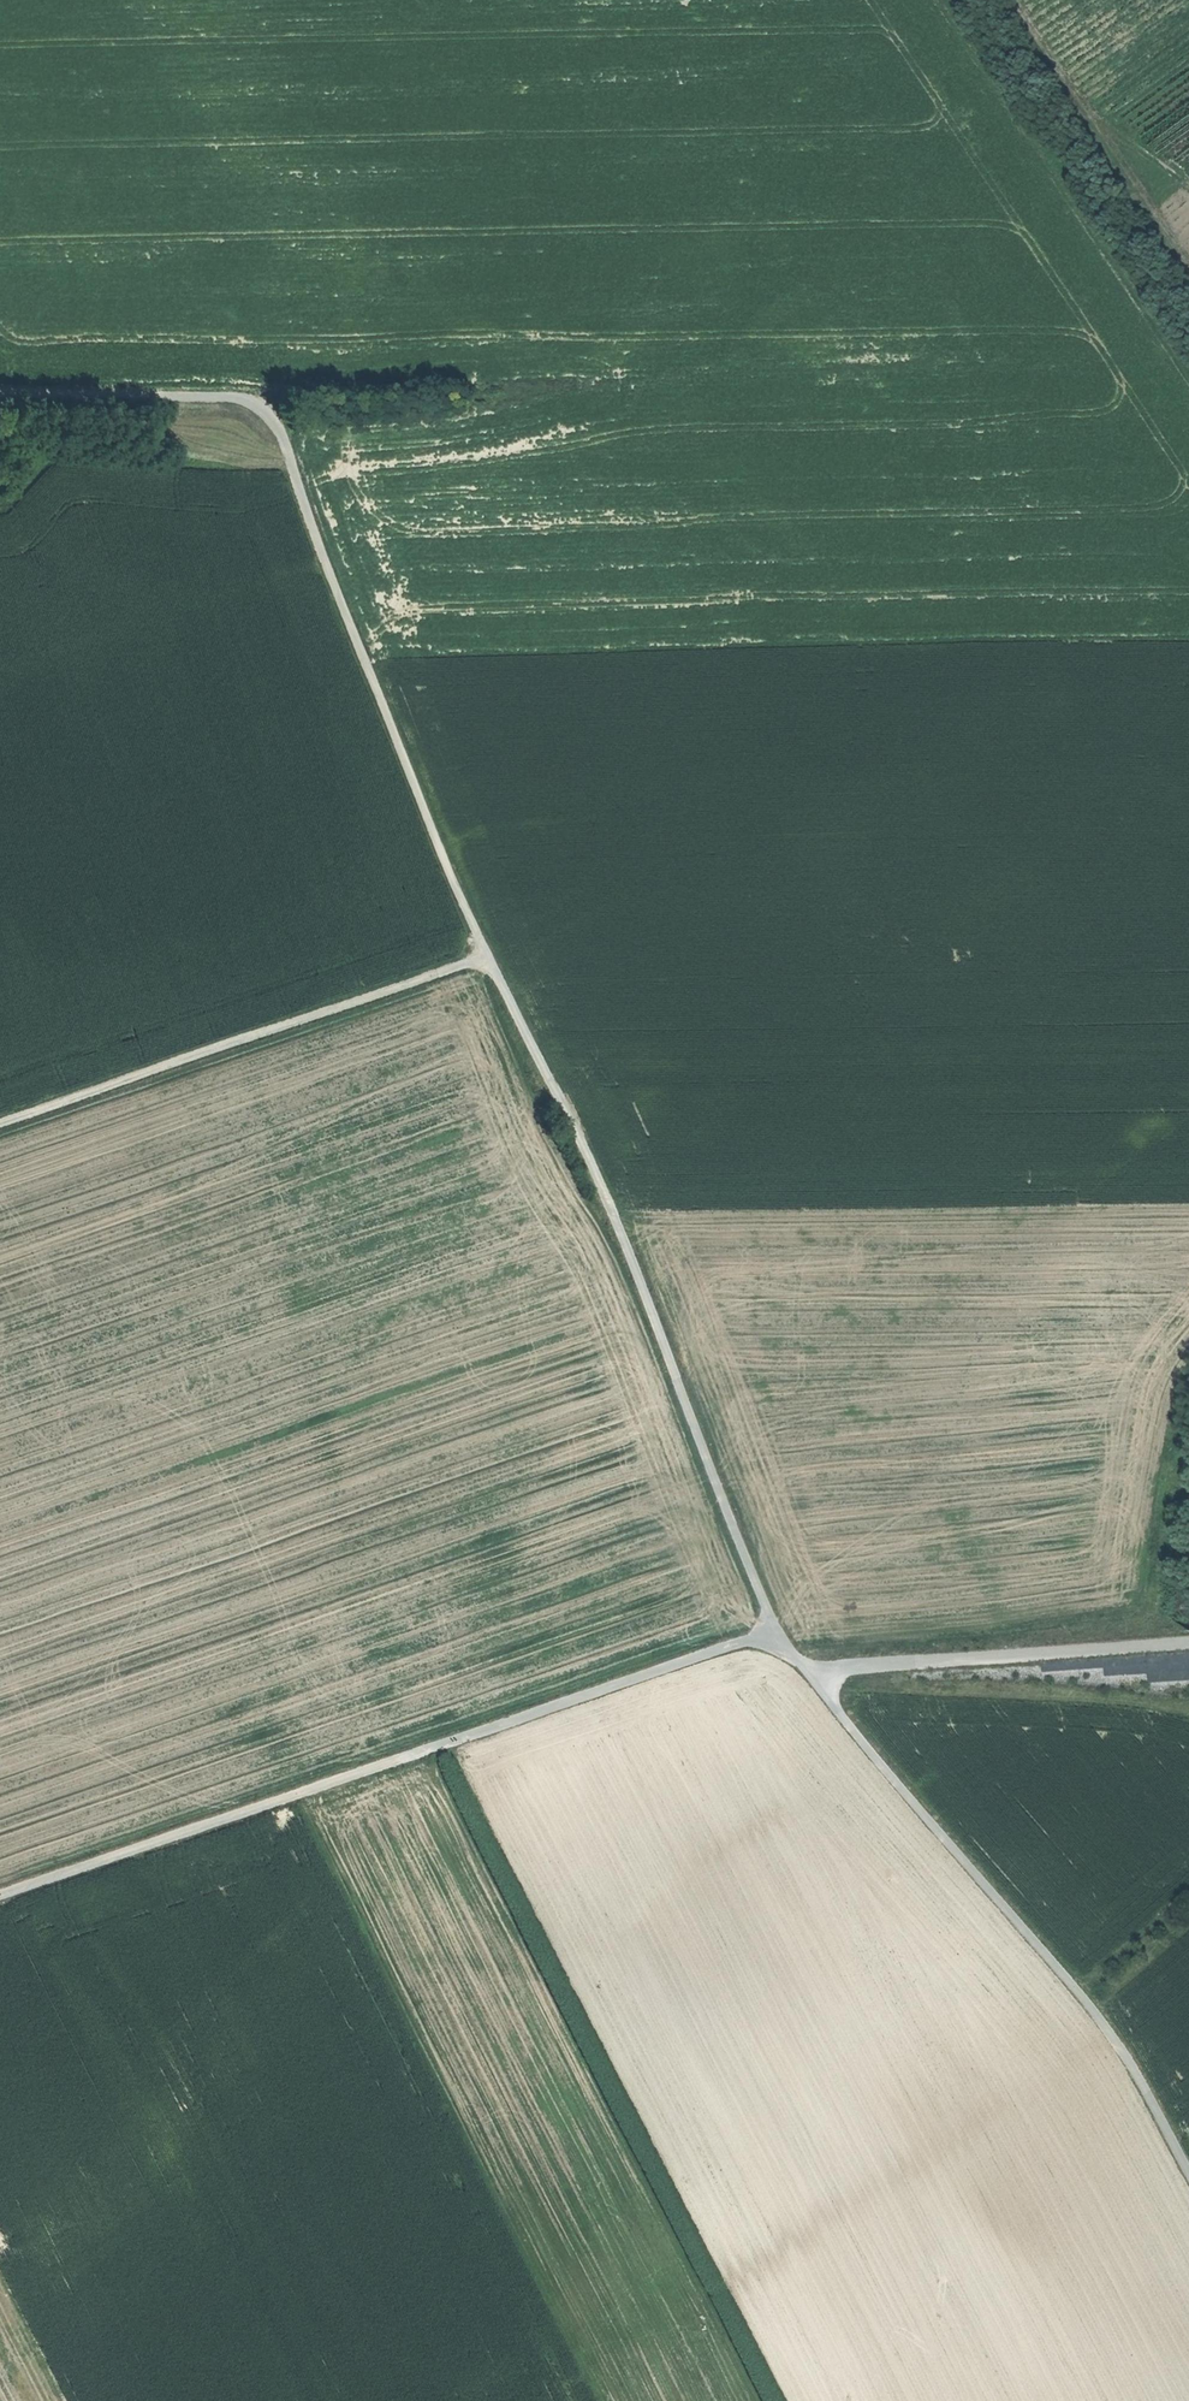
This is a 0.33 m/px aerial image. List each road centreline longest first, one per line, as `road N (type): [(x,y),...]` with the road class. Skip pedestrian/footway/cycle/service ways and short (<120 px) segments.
road 1 (unclassified): [(0,393),(223,398),(266,412),(487,957)]
road 2 (unclassified): [(775,1630),(0,1895)]
road 3 (unclassified): [(487,957),(621,1236),(775,1630)]
road 4 (unclassified): [(808,1670),(1098,2016),(1188,2170)]
road 5 (unclassified): [(487,957),(0,1123)]
road 6 (unclassified): [(1188,1644),(808,1670)]
road 7 (track): [(1188,257),(1019,0)]

